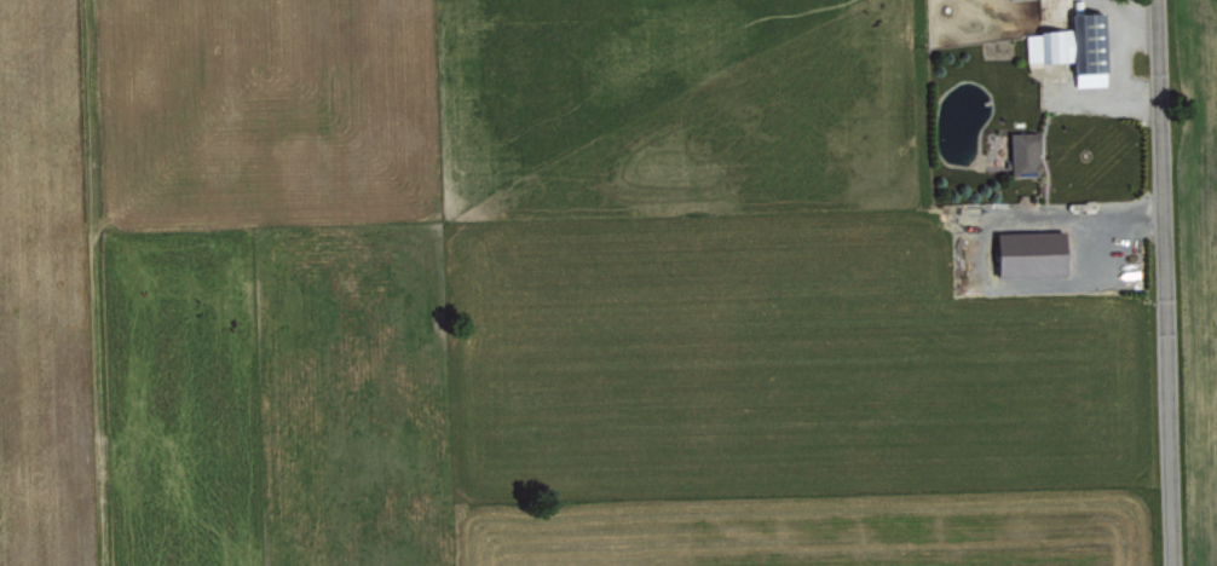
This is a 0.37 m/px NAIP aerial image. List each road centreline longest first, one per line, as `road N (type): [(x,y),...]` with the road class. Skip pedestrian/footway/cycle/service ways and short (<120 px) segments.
road 1 (residential): [(1153,0),(1174,565)]

